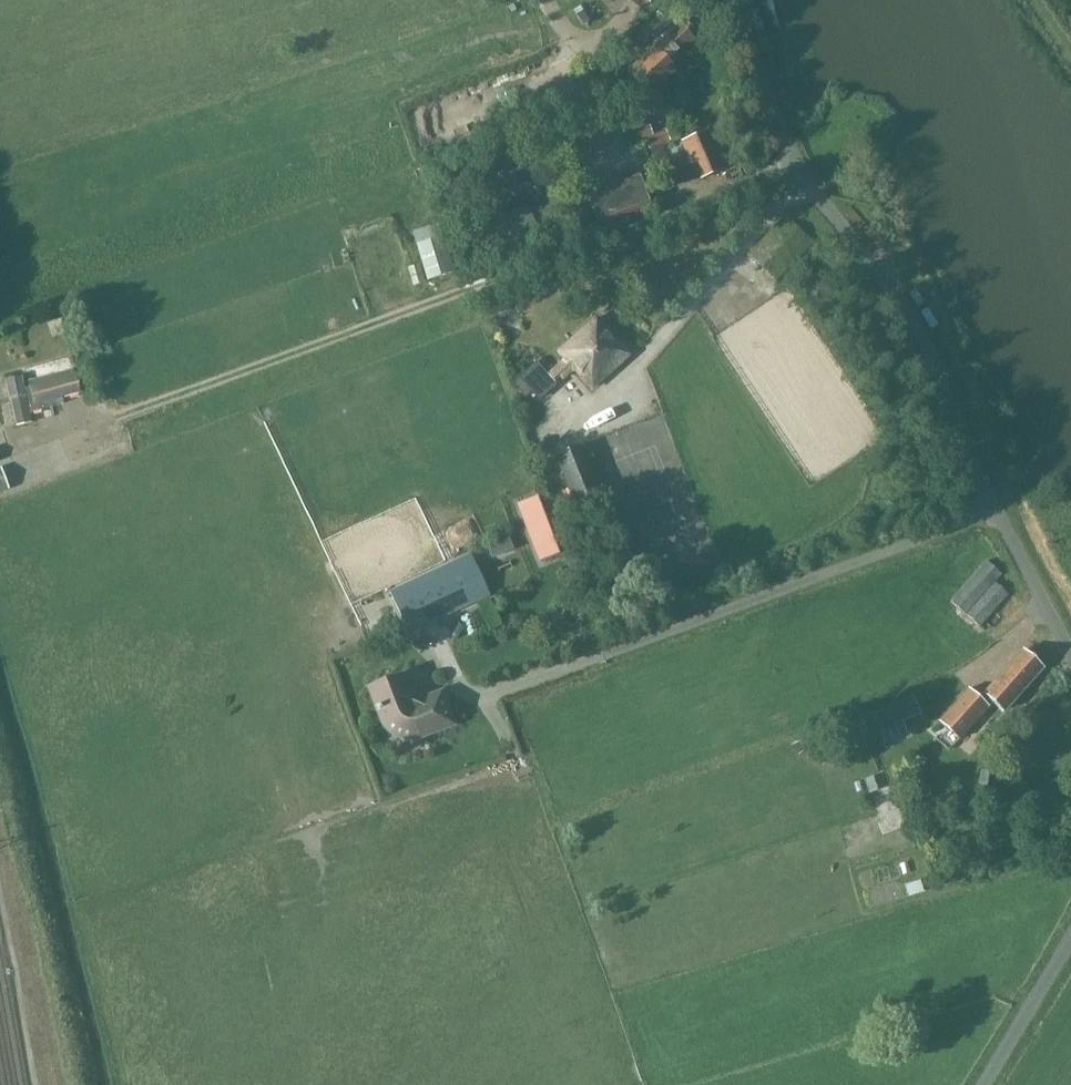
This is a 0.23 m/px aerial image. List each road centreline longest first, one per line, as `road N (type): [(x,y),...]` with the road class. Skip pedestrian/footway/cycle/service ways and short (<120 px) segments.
road 1 (residential): [(1070,658),(913,324),(801,175),(731,0)]
road 2 (residential): [(982,1084),(1070,935)]

